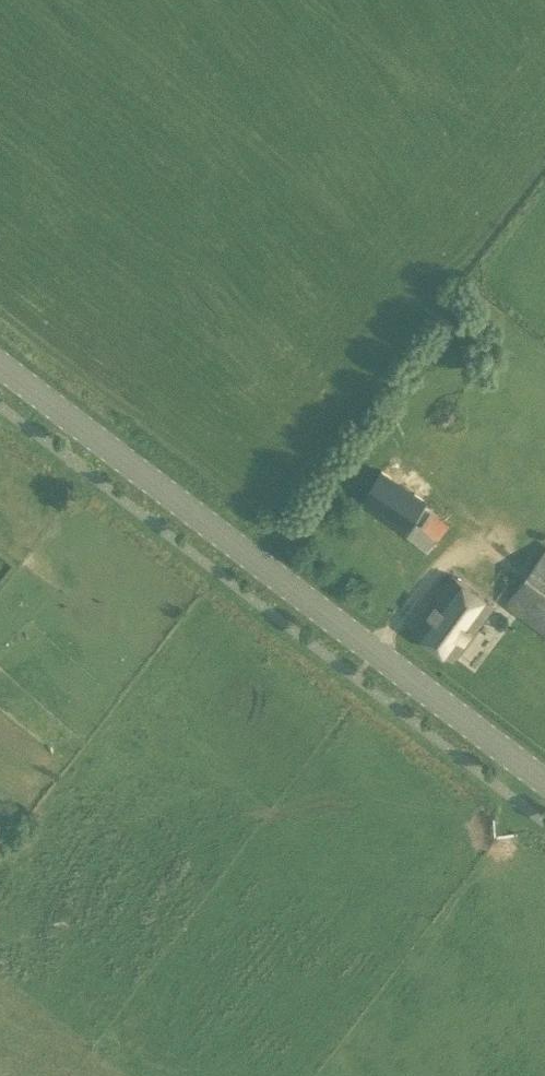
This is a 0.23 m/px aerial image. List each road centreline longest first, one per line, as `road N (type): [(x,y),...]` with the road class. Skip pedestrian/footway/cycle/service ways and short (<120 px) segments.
road 1 (unclassified): [(544,787),(0,368)]

